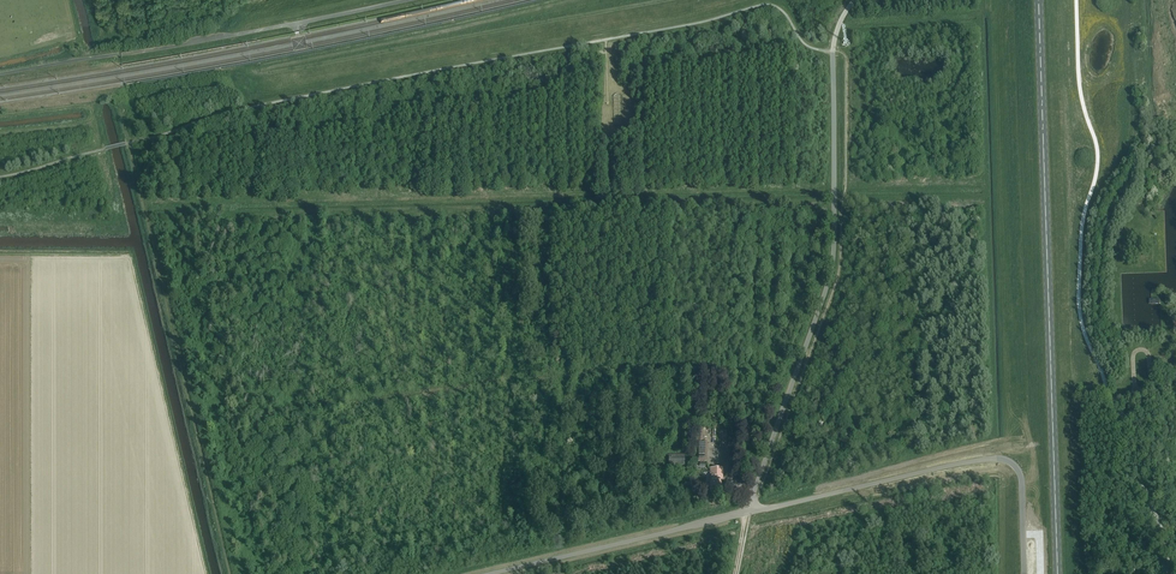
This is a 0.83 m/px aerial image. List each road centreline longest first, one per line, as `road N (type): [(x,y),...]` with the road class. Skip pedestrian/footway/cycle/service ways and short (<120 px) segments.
road 1 (track): [(230,573),(146,215),(834,199)]
road 2 (track): [(834,205),(843,198),(986,196),(994,441),(864,476),(852,488),(874,493),(1018,473)]
road 3 (track): [(798,387),(740,370),(634,366),(319,405),(225,405),(193,416)]
road 4 (primary): [(1057,573),(1039,0)]
road 5 (unclassified): [(749,511),(831,268),(833,51)]
road 6 (unclassified): [(749,511),(1004,459),(1020,477),(1024,573)]
road 7 (track): [(986,196),(979,13),(841,19)]
road 8 (unclassified): [(489,573),(749,511)]
road 9 (track): [(995,492),(872,512),(864,493)]
road 10 (track): [(837,30),(980,23)]
road 11 (track): [(101,150),(84,106),(0,116)]

